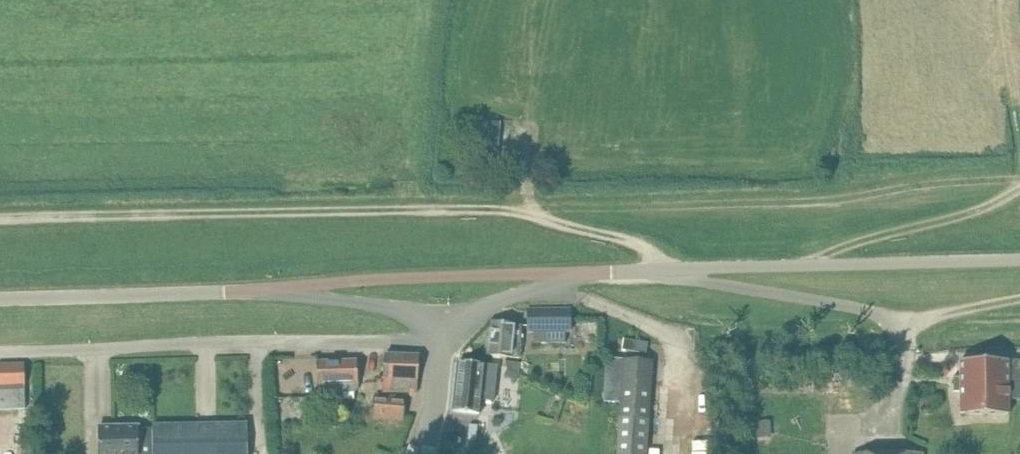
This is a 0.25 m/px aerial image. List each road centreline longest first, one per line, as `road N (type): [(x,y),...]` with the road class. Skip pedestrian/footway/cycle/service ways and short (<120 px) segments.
road 1 (track): [(0,220),(526,214),(829,201),(1019,181)]
road 2 (unclassified): [(1019,261),(570,274)]
road 3 (residential): [(0,350),(264,339),(443,342)]
road 4 (unclassified): [(268,291),(570,274)]
road 5 (unclassified): [(0,300),(268,291)]
road 6 (track): [(1019,181),(999,208),(807,266)]
road 7 (unclassified): [(447,315),(268,291)]
road 8 (track): [(526,214),(681,271)]
road 9 (unclassified): [(447,315),(468,315),(570,274)]

